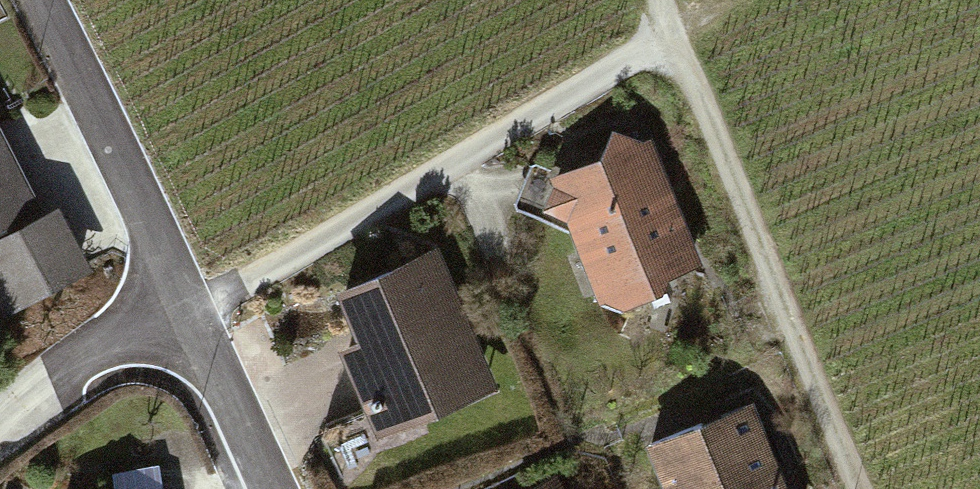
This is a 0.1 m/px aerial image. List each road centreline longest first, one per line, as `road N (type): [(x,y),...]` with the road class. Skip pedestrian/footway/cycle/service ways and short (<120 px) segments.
road 1 (residential): [(673,39),(192,306)]
road 2 (track): [(659,0),(853,488)]
road 3 (residential): [(192,306),(39,0)]
road 4 (residential): [(192,306),(92,354),(0,428)]
road 5 (residential): [(271,488),(192,306)]

